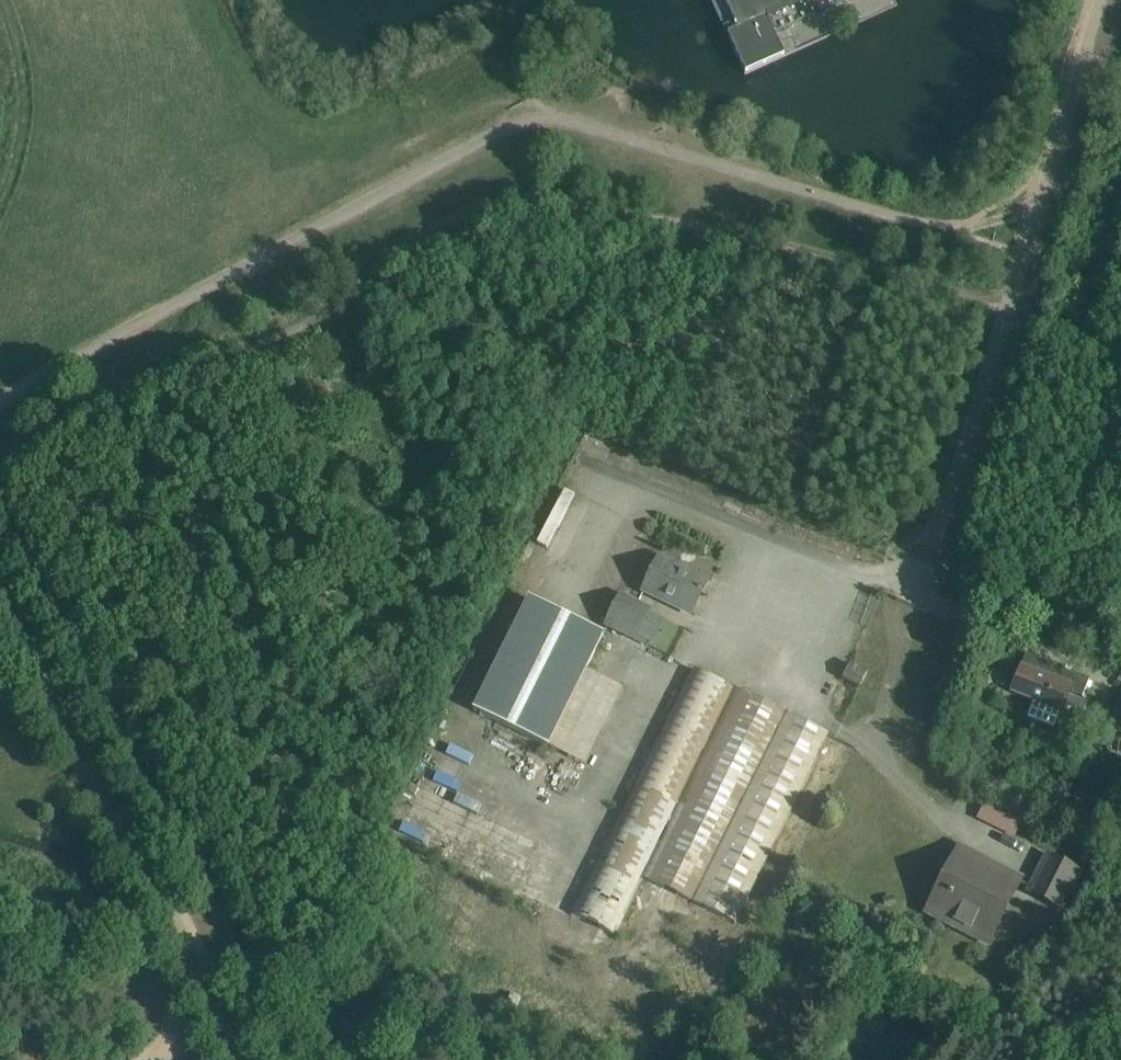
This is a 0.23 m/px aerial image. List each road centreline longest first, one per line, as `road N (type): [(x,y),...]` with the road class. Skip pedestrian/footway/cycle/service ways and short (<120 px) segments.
road 1 (unclassified): [(923,568),(1099,0)]

